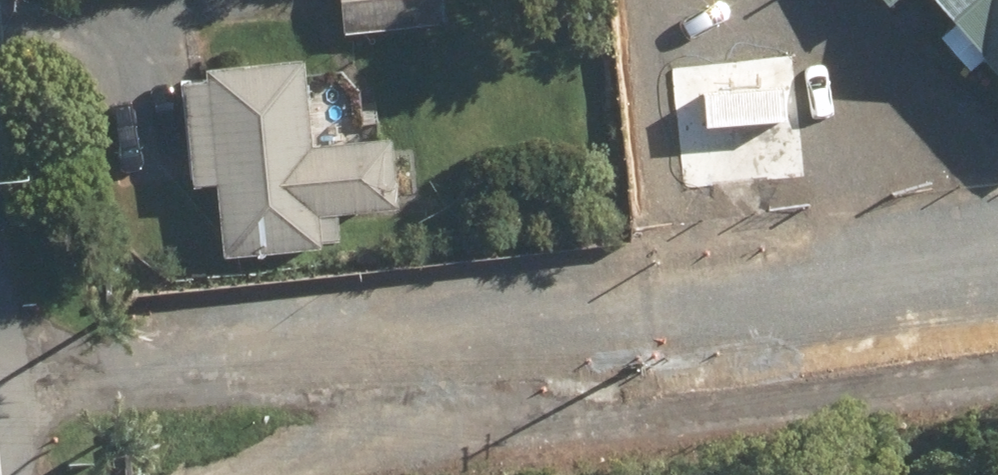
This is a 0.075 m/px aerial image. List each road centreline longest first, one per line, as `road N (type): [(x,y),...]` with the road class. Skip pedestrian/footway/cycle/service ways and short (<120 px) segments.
road 1 (track): [(0,375),(520,288),(909,249),(997,220)]
road 2 (track): [(279,474),(664,405),(997,372)]
road 3 (track): [(111,358),(664,405)]
road 4 (track): [(625,277),(649,207),(654,0)]

